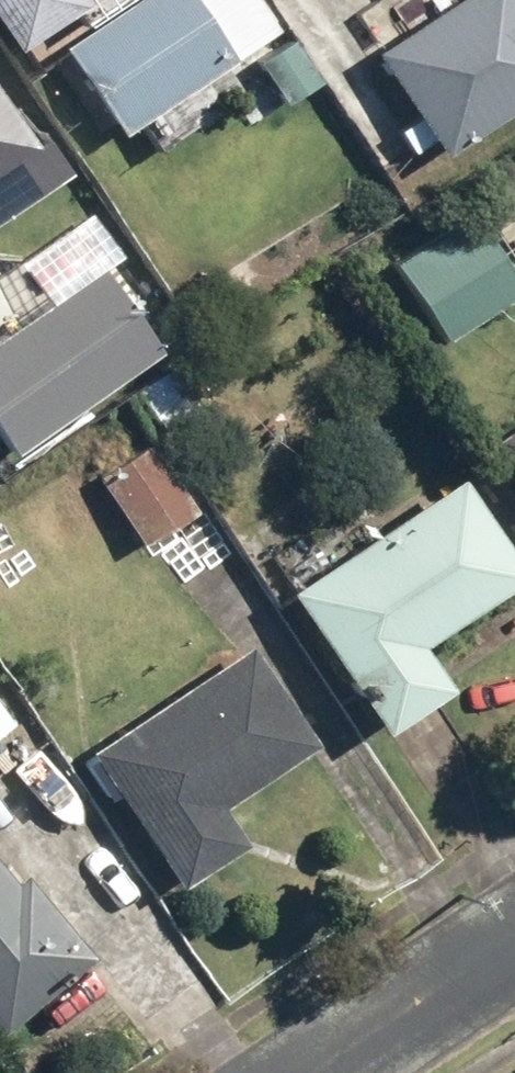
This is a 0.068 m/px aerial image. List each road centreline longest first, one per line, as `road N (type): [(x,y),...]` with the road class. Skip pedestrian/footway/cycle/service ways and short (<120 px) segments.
road 1 (residential): [(322,1072),(514,946)]

